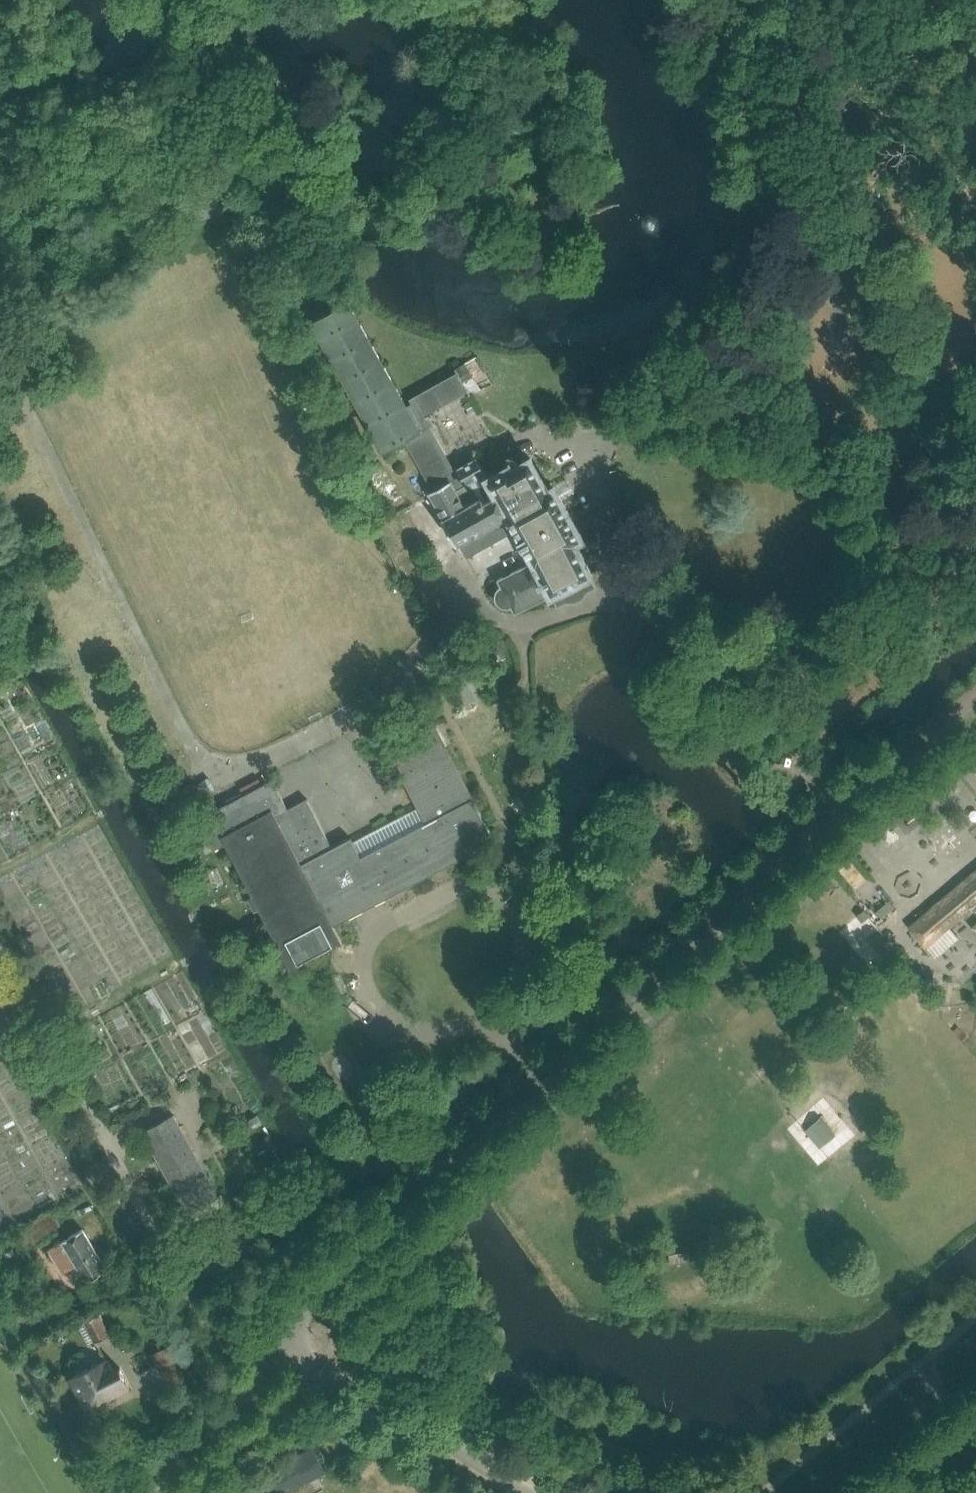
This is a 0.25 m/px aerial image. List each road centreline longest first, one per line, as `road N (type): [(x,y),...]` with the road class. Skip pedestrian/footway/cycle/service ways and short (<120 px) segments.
road 1 (residential): [(522,1492),(311,1361),(277,1355),(356,1246),(829,802)]

